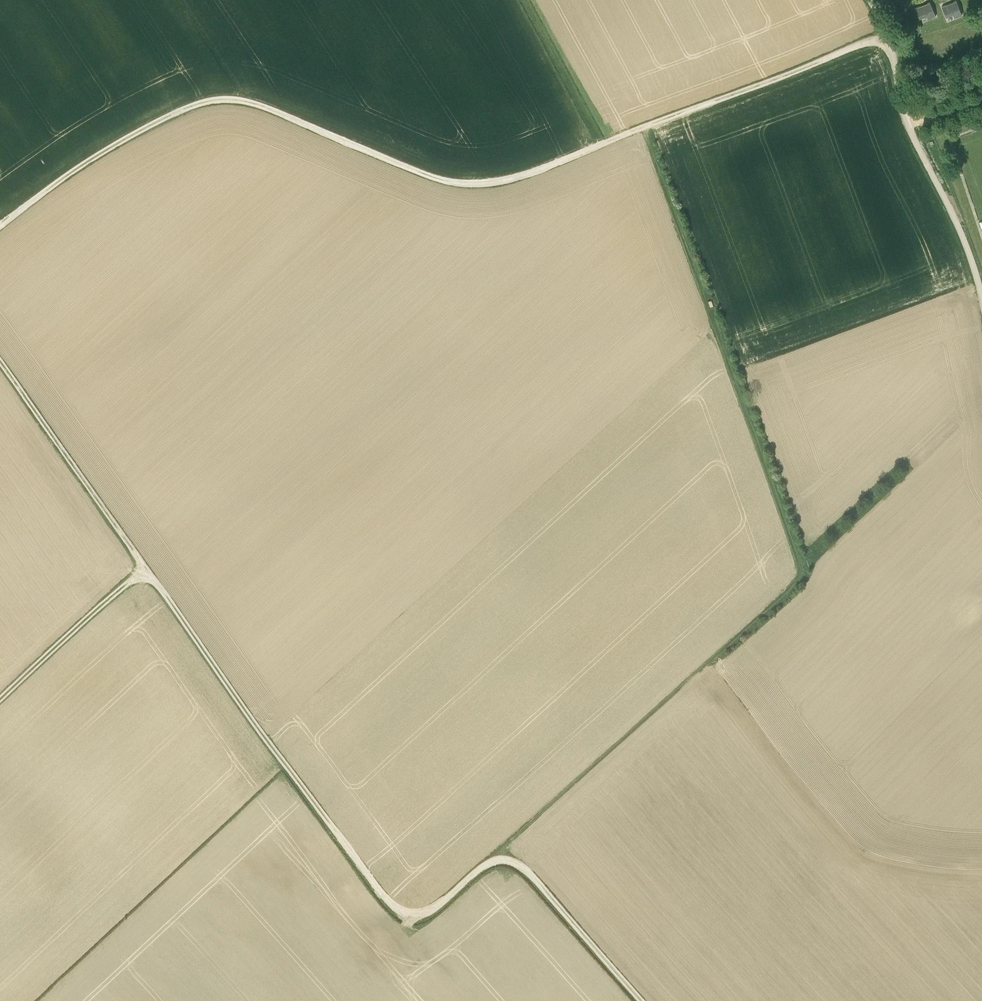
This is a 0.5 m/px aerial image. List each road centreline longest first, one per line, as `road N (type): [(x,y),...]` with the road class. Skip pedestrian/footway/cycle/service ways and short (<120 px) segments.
road 1 (track): [(887,35),(487,184),(434,177),(256,104),(206,101),(123,139),(0,226)]
road 2 (track): [(491,861),(799,572),(640,128)]
road 3 (track): [(491,861),(430,914),(396,911),(146,567)]
road 4 (unclassified): [(981,303),(962,234),(909,125),(891,47),(871,0)]
road 5 (track): [(146,567),(0,361)]
road 6 (track): [(643,1000),(525,868),(491,861)]
road 7 (track): [(0,699),(146,567)]

